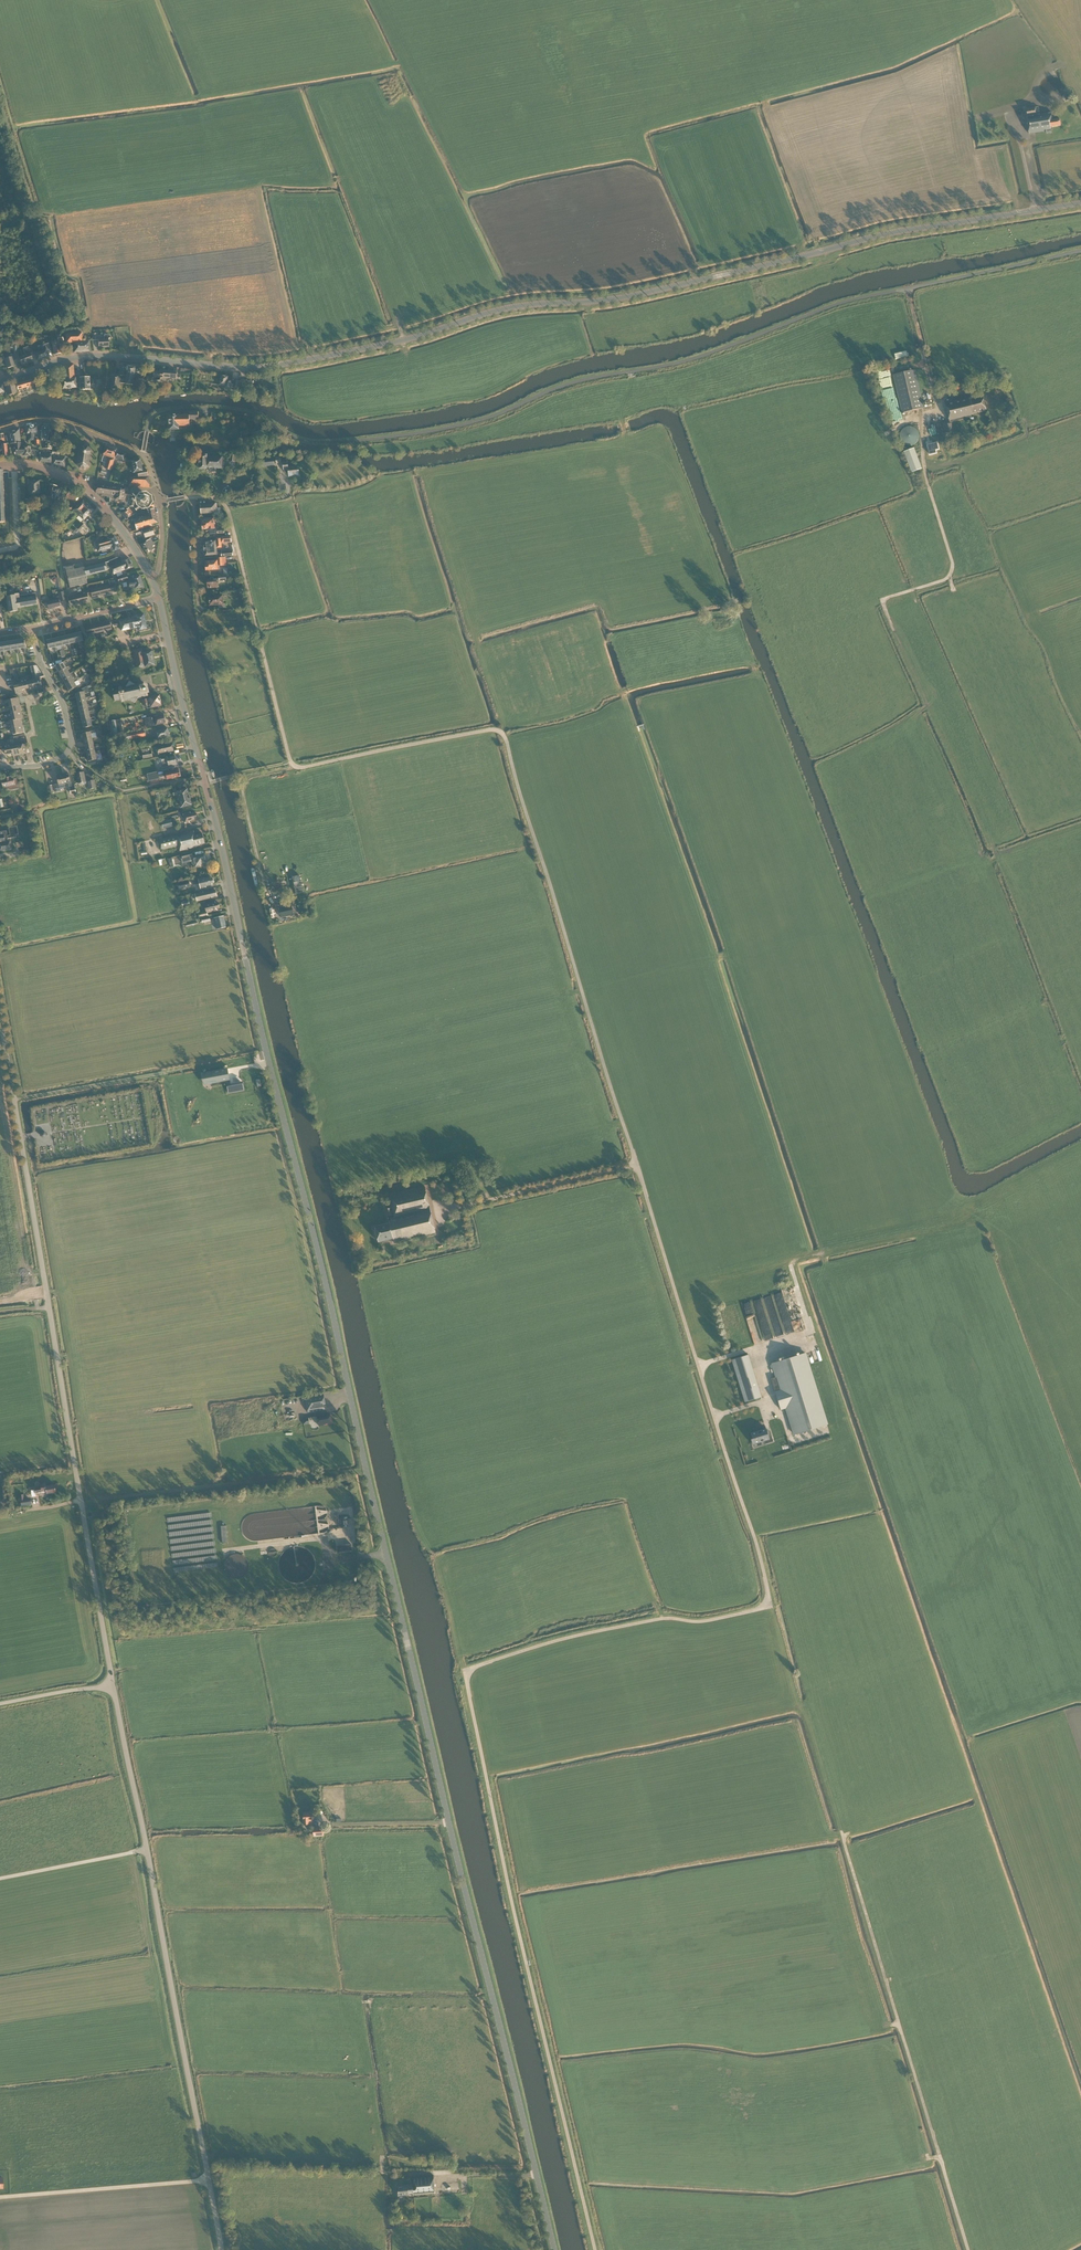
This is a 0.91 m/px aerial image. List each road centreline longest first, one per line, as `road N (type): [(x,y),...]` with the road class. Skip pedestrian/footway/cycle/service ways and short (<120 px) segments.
road 1 (secondary): [(555,2249),(159,599)]
road 2 (secondary): [(0,381),(66,358),(245,368),(307,360),(504,309),(612,299),(888,233),(1080,203)]
road 3 (unclassified): [(143,456),(157,414),(239,412),(321,443),(428,431),(583,380),(679,363),(840,304),(1080,251)]
road 4 (unclassified): [(113,1685),(0,1017)]
road 5 (unclassified): [(222,2249),(113,1685)]
road 6 (unclassified): [(491,730),(292,765),(230,514),(217,501),(193,498)]
road 7 (track): [(81,1503),(366,1468)]
road 8 (track): [(636,1165),(459,1206)]
road 9 (track): [(267,900),(242,791),(249,778),(295,766)]
road 10 (residential): [(0,768),(39,766),(69,751),(65,709),(40,662)]
road 11 (unclassified): [(143,456),(62,424),(0,430)]
road 12 (track): [(842,1835),(798,1705)]
road 13 (residential): [(159,599),(33,628)]

